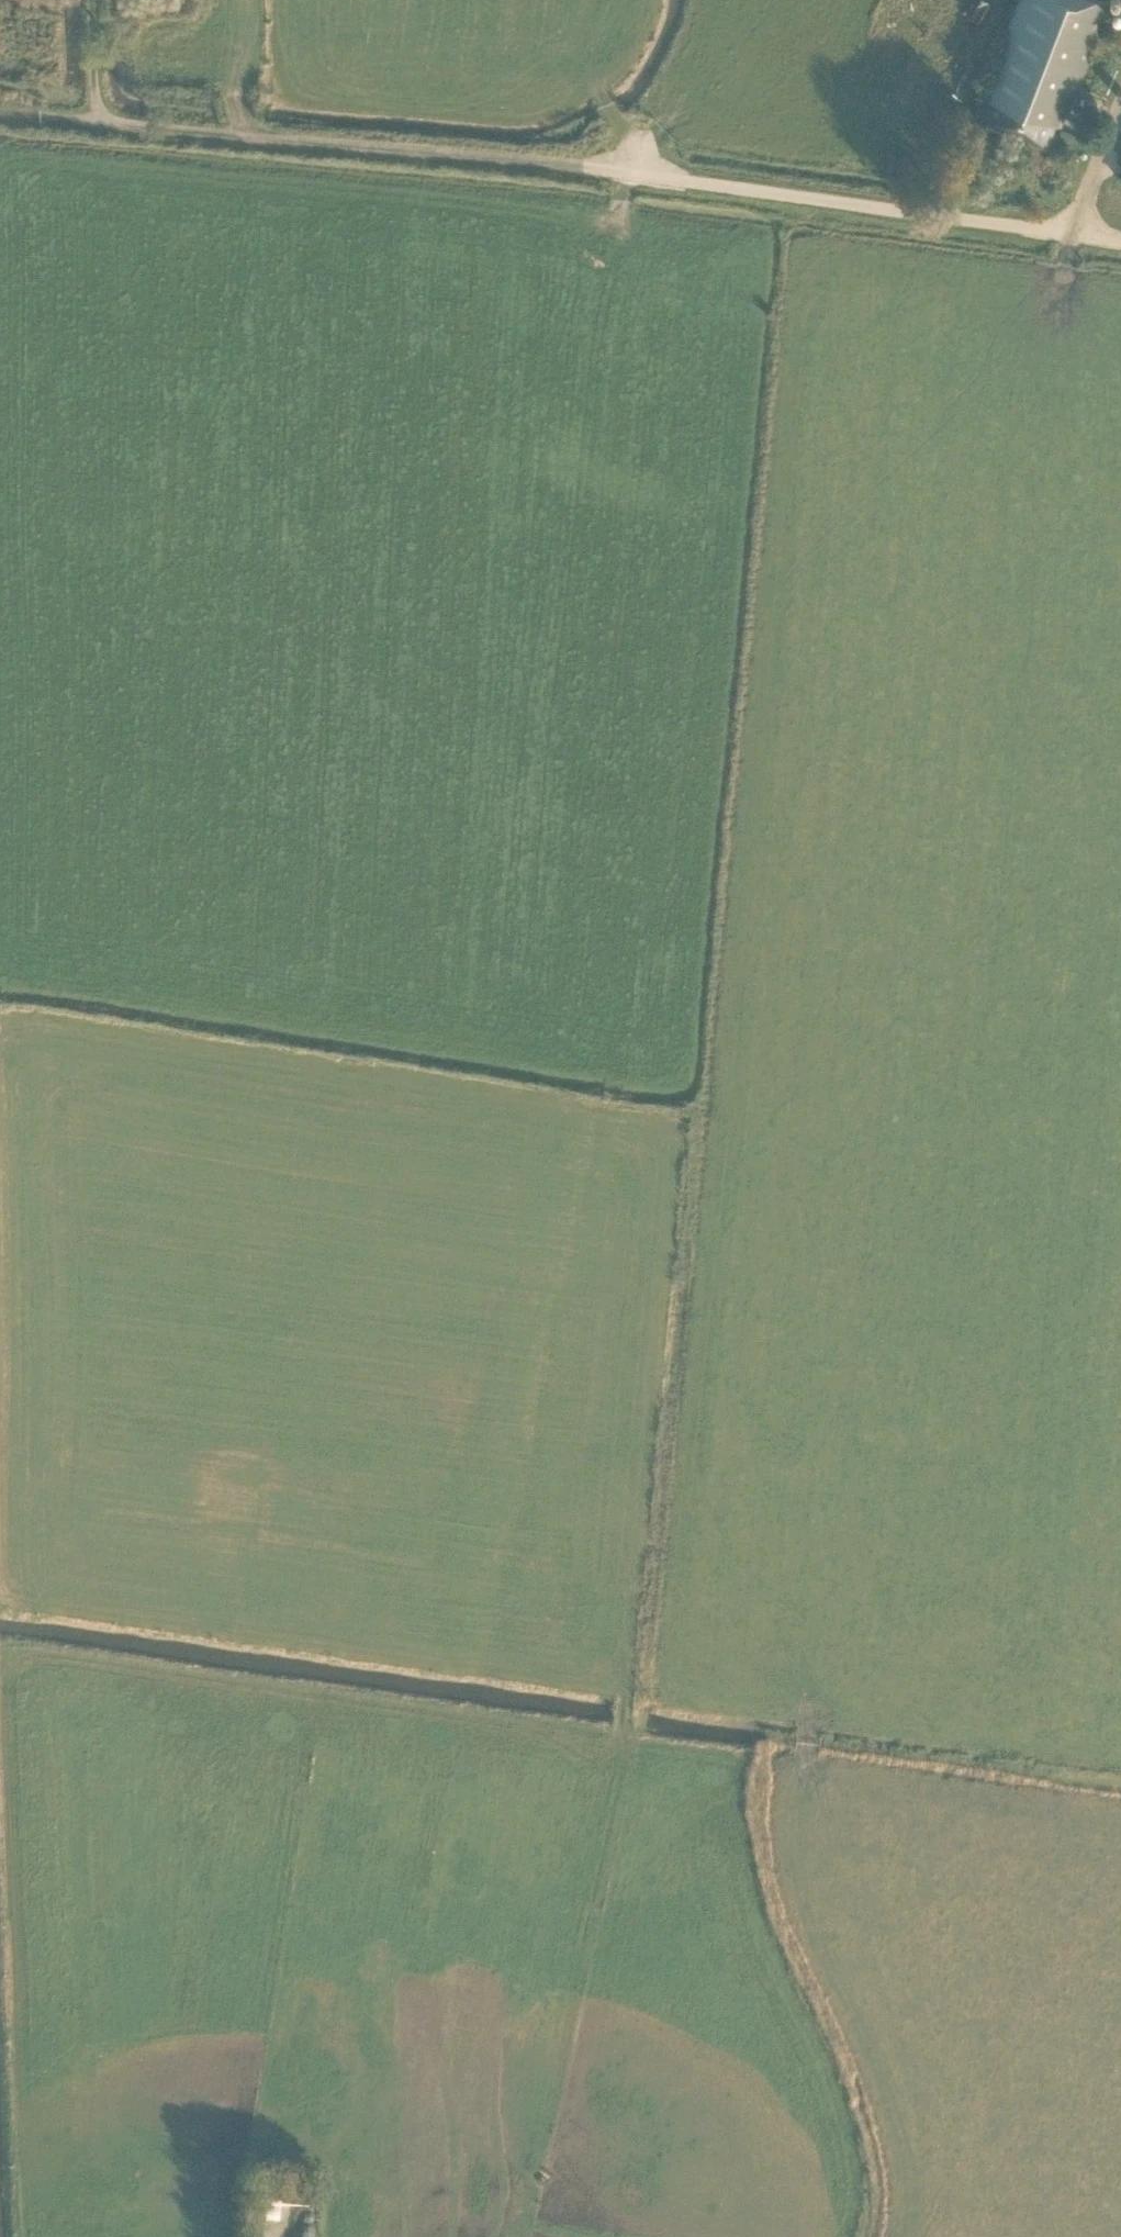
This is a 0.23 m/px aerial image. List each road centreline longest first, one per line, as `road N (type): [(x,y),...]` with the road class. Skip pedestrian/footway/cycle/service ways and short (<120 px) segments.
road 1 (unclassified): [(1120,239),(581,168),(0,111)]

